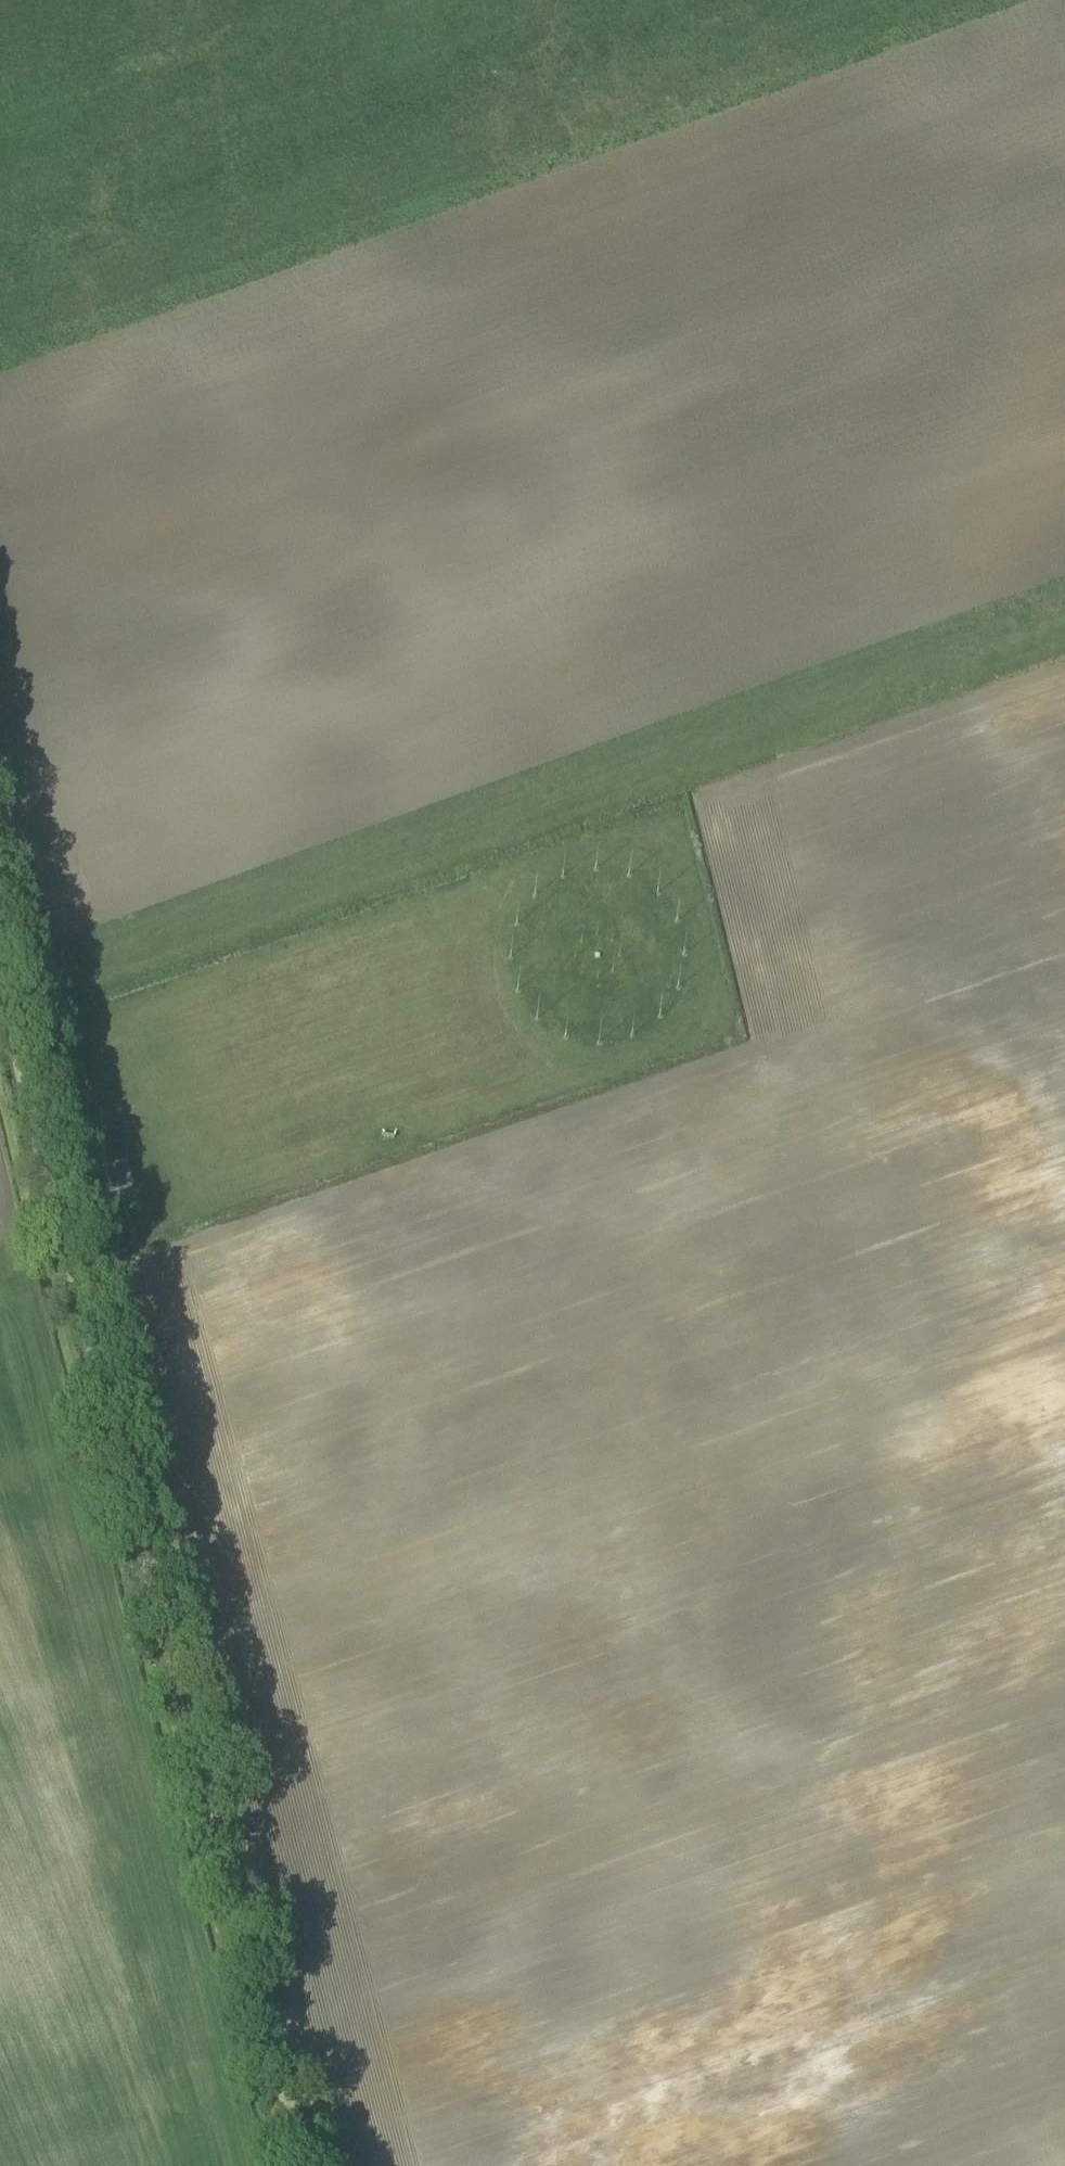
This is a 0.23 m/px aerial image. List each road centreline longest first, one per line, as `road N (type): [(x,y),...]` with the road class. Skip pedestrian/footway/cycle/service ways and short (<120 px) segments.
road 1 (track): [(0,973),(303,2165)]

